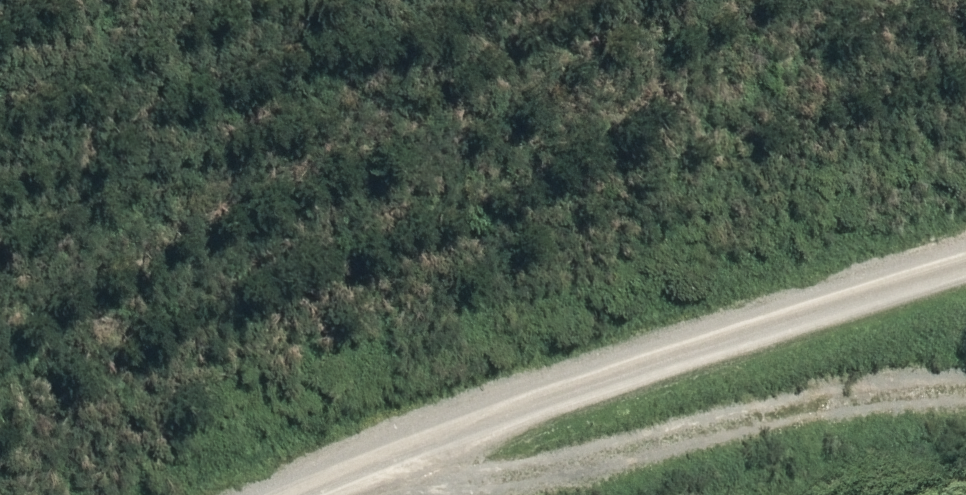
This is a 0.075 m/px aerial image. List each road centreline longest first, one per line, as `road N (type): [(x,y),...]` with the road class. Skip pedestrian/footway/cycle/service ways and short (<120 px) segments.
road 1 (unclassified): [(965,259),(546,396),(330,494)]
road 2 (track): [(361,494),(747,440),(965,420)]

